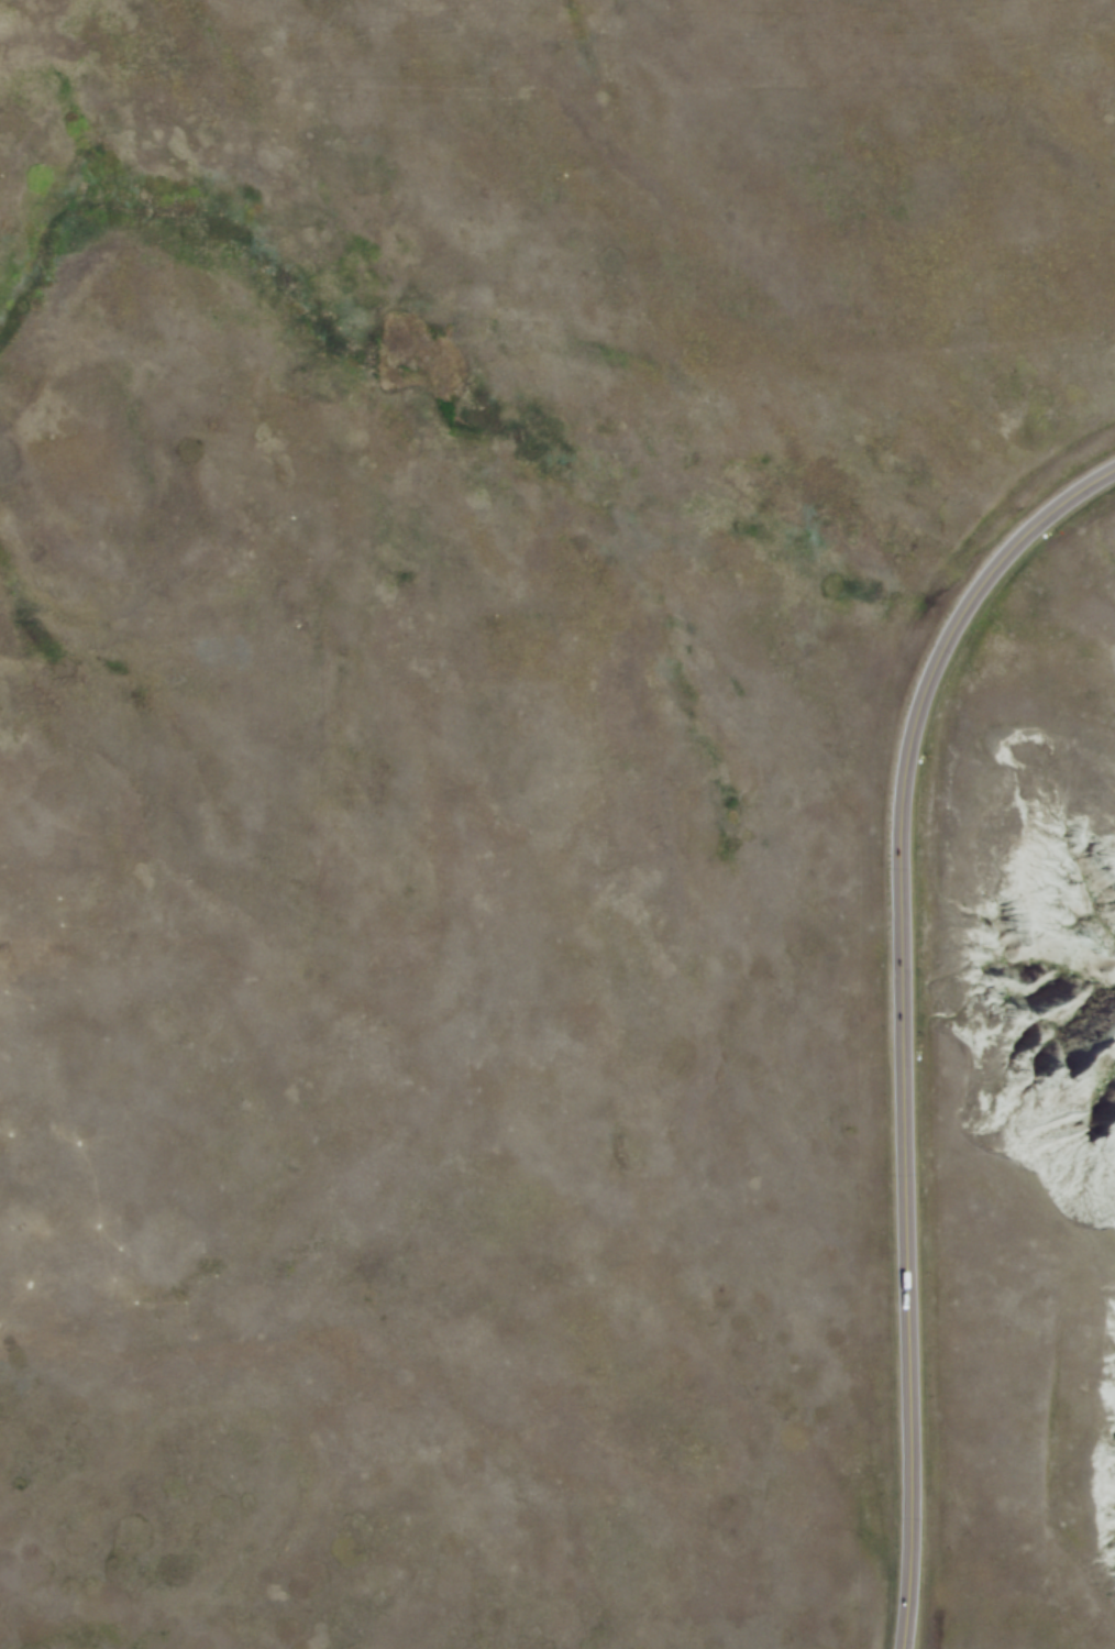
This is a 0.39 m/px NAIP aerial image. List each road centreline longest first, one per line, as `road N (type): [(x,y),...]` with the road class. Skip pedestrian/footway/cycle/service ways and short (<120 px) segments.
road 1 (primary): [(900,1648),(907,1528),(895,880),(901,741),(970,578),(1030,519),(1114,463)]

